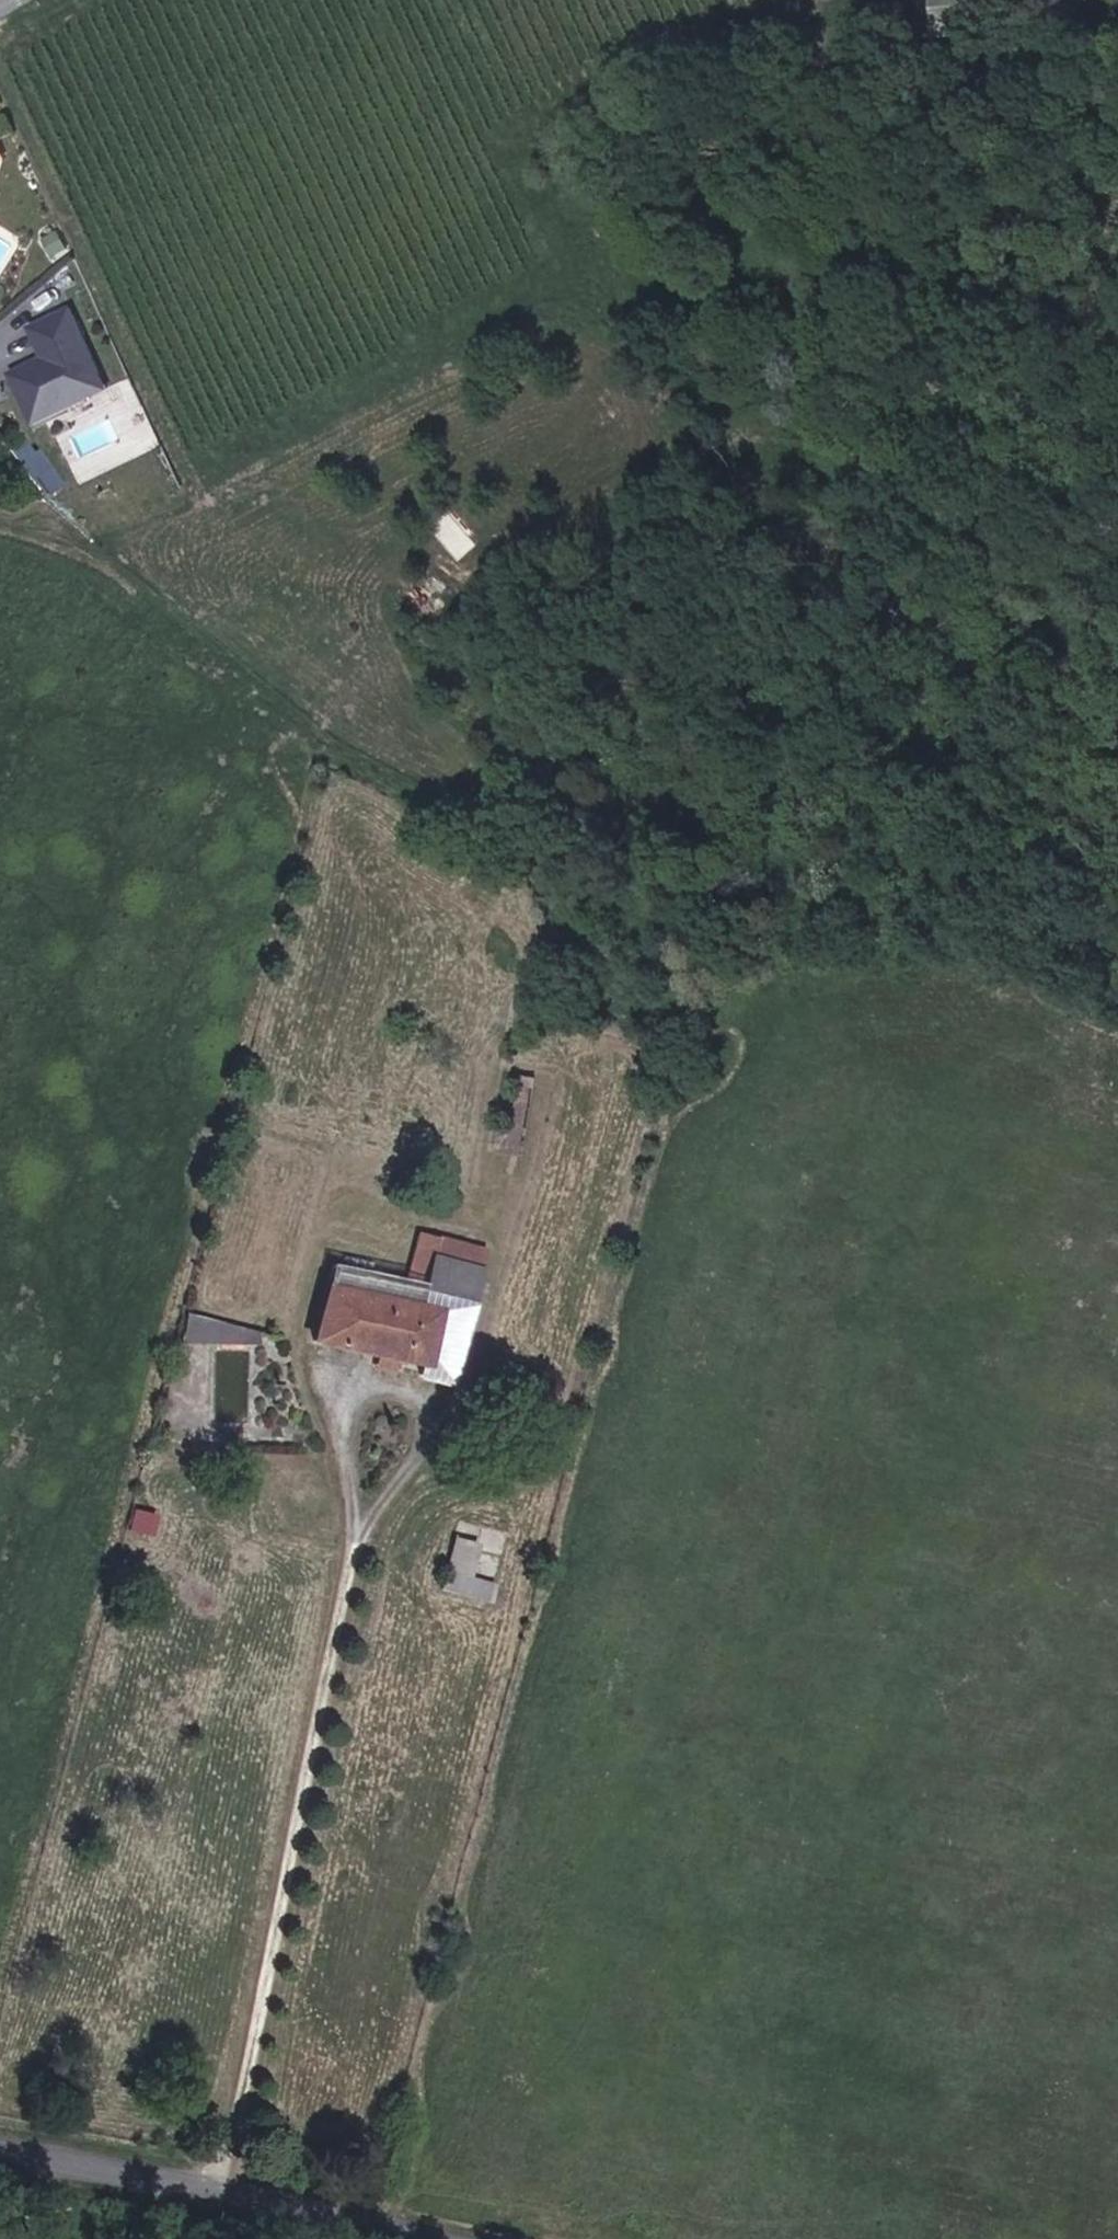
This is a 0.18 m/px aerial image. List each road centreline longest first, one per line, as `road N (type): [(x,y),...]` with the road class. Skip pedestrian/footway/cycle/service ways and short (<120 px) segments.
road 1 (tertiary): [(0,2147),(431,2238)]

